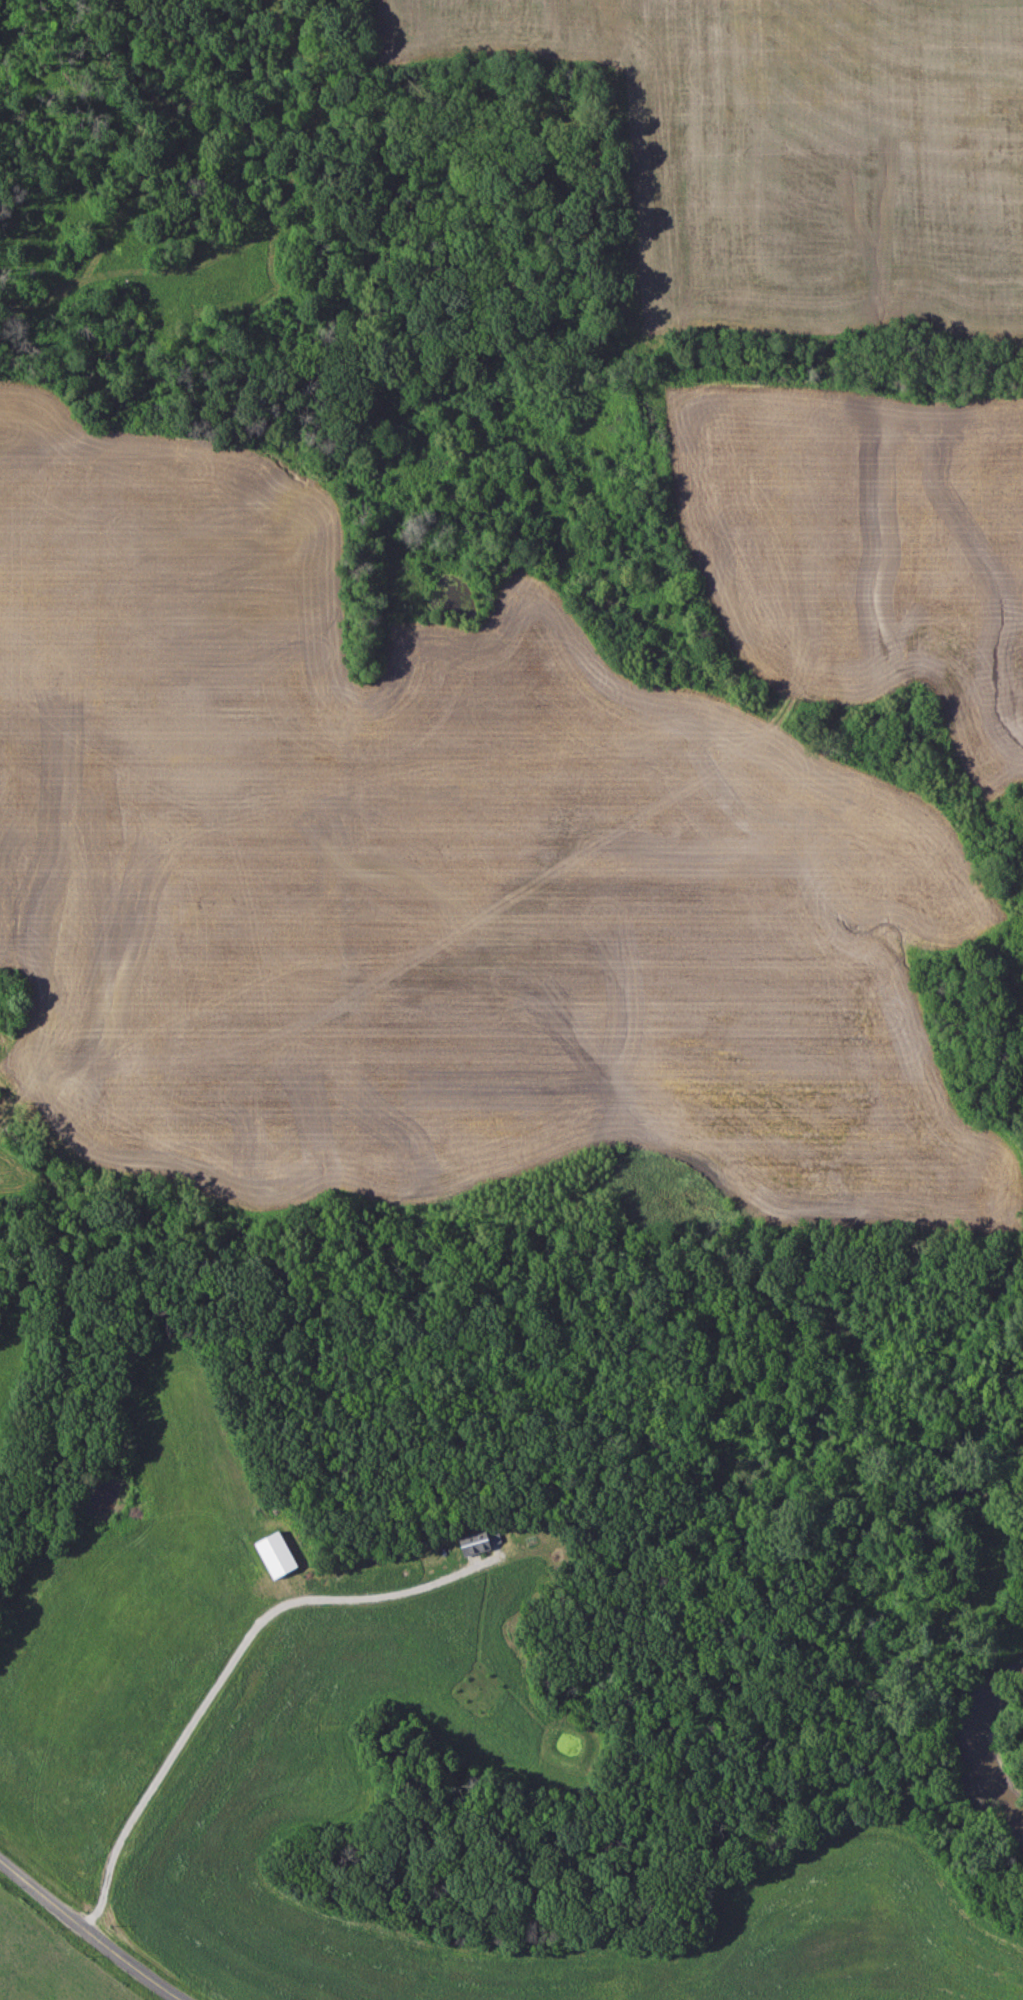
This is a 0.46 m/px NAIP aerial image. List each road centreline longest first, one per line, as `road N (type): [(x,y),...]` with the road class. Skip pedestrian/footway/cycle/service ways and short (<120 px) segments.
road 1 (tertiary): [(186,1999),(0,1864)]

